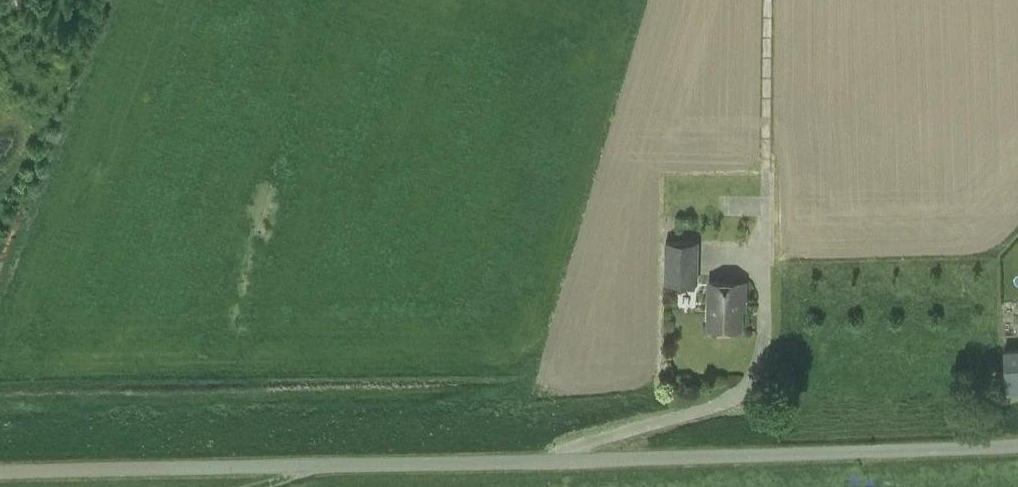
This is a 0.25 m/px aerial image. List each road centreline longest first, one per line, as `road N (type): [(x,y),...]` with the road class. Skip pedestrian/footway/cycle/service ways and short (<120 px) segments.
road 1 (unclassified): [(0,469),(715,455),(1017,440)]

